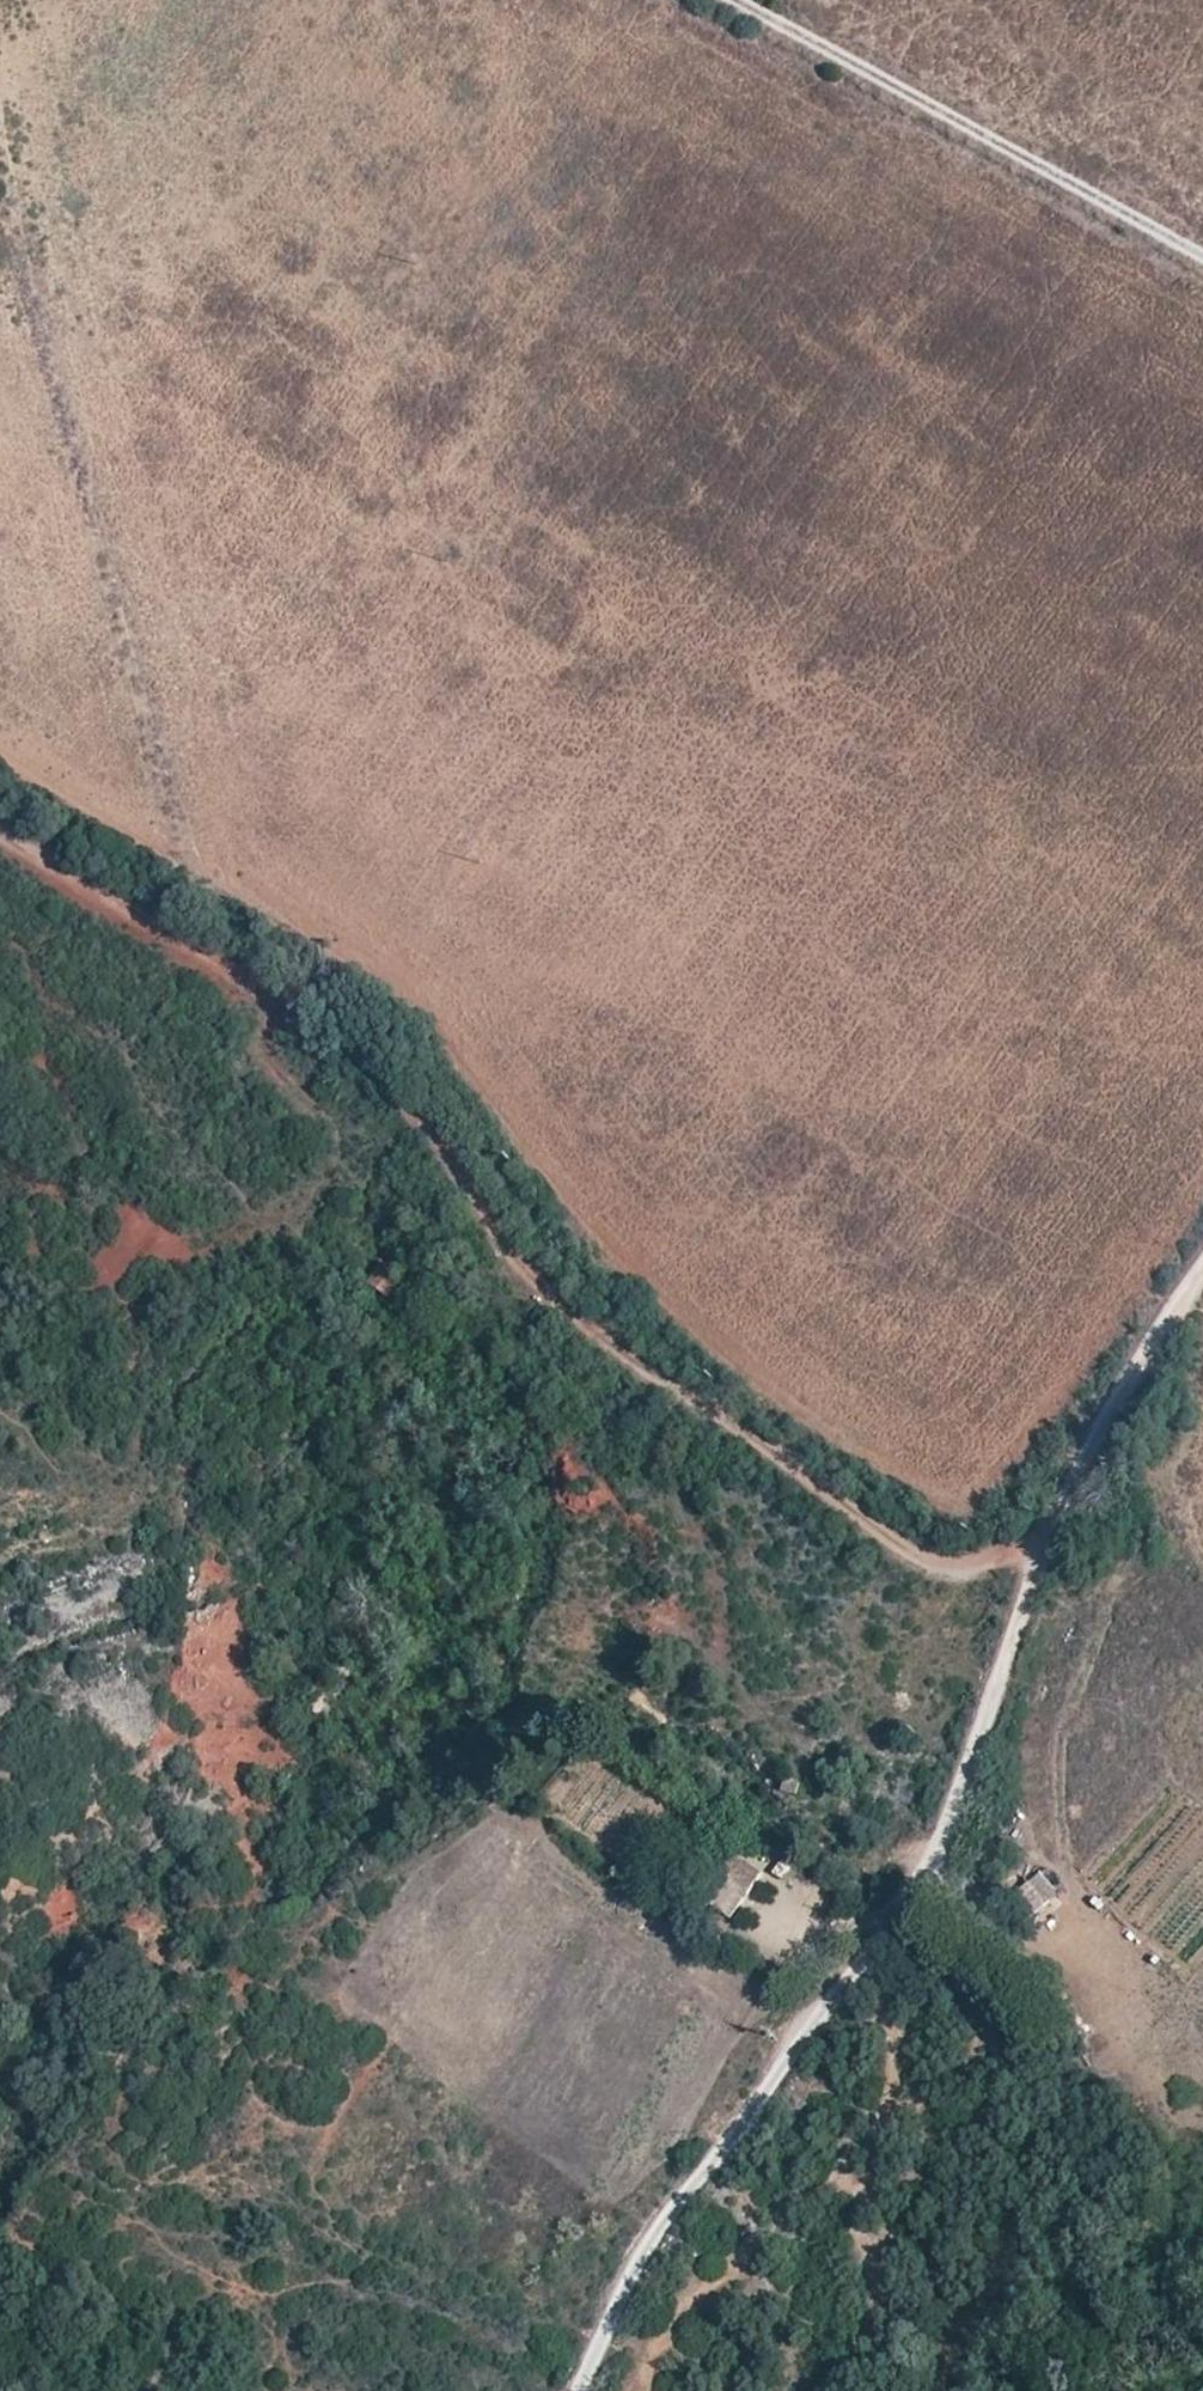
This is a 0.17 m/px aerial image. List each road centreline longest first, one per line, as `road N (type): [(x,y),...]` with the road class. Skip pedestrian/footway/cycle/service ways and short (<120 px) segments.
road 1 (track): [(0,849),(331,1043),(471,1184),(576,1310),(943,1575),(1040,1556)]
road 2 (track): [(1202,1275),(1040,1556),(977,1752),(937,1843),(652,2232),(579,2390)]
road 3 (track): [(1202,268),(726,0)]

